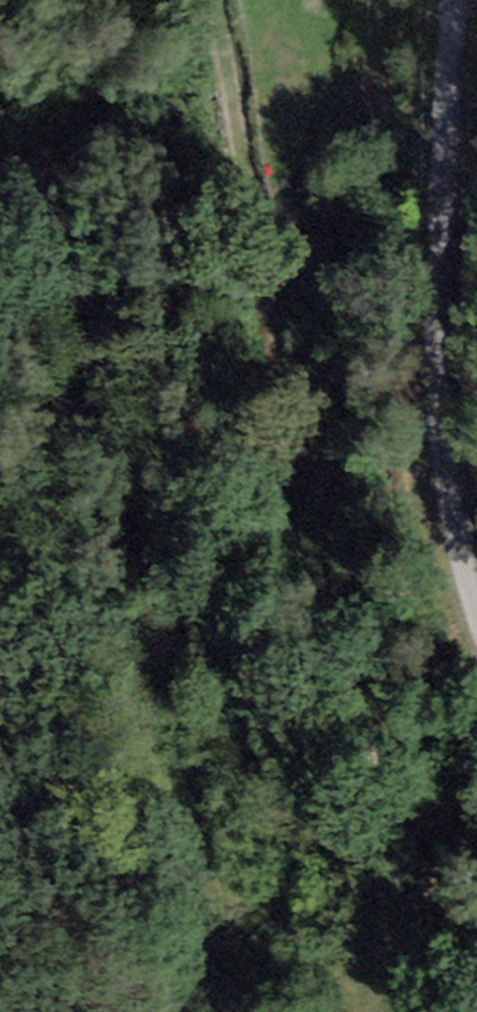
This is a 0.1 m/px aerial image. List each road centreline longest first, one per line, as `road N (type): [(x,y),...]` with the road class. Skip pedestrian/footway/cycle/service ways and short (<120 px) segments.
road 1 (track): [(331,633),(297,481),(222,0)]
road 2 (unclassified): [(451,0),(422,430),(476,601)]
road 3 (track): [(476,943),(413,856),(331,633)]

